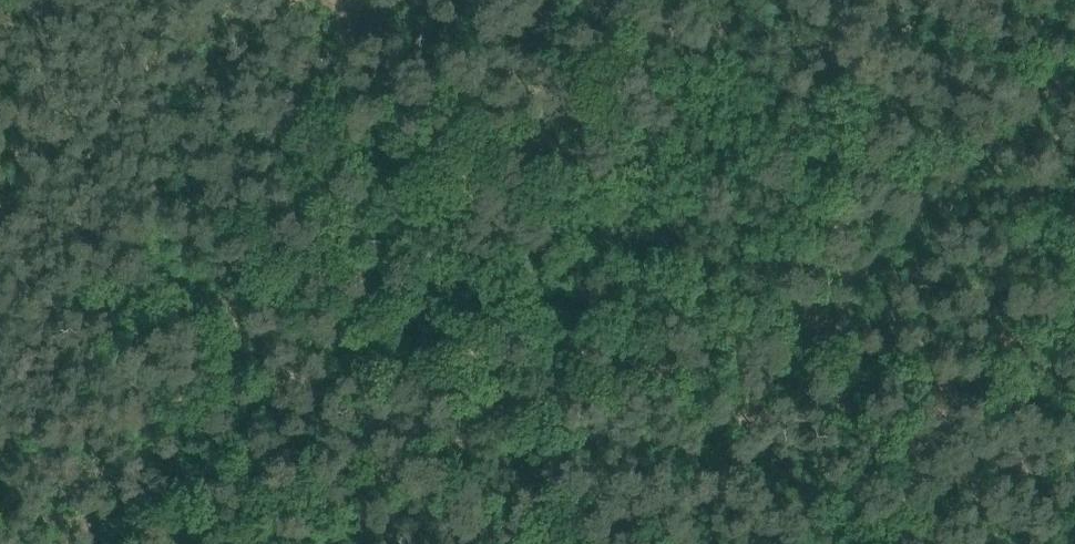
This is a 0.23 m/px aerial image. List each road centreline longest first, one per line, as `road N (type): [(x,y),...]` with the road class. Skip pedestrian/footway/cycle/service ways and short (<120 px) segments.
road 1 (track): [(828,315),(1074,57)]

